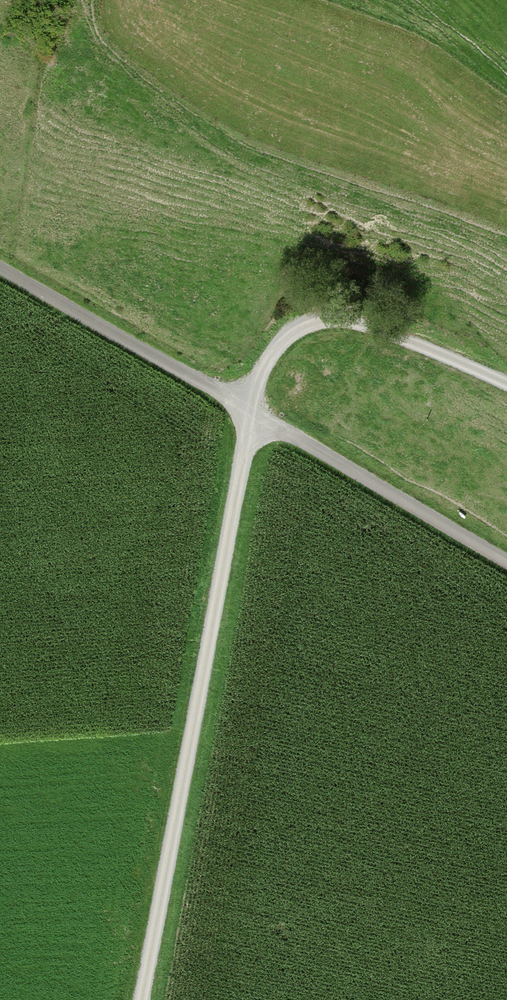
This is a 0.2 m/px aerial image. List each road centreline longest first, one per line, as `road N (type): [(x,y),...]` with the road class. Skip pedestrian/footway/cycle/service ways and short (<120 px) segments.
road 1 (residential): [(142,999),(251,412)]
road 2 (track): [(0,267),(506,562)]
road 3 (track): [(251,412),(266,369),(292,334),(330,322),(409,338),(506,386)]

